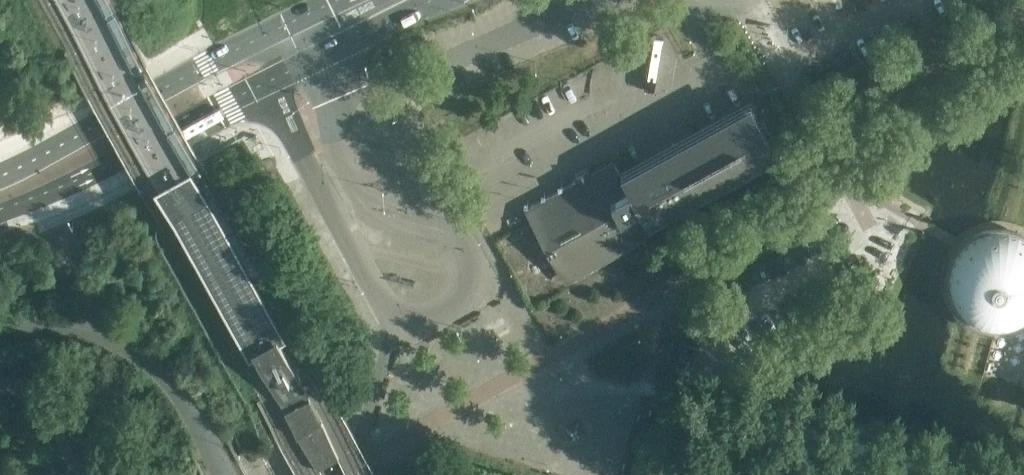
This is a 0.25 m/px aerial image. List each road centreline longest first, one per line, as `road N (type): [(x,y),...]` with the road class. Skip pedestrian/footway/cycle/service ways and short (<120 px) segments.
road 1 (primary): [(0,212),(54,194),(438,0)]
road 2 (primary): [(355,0),(231,53),(0,176)]
road 3 (residential): [(232,474),(161,365),(122,340),(88,327),(0,331)]

